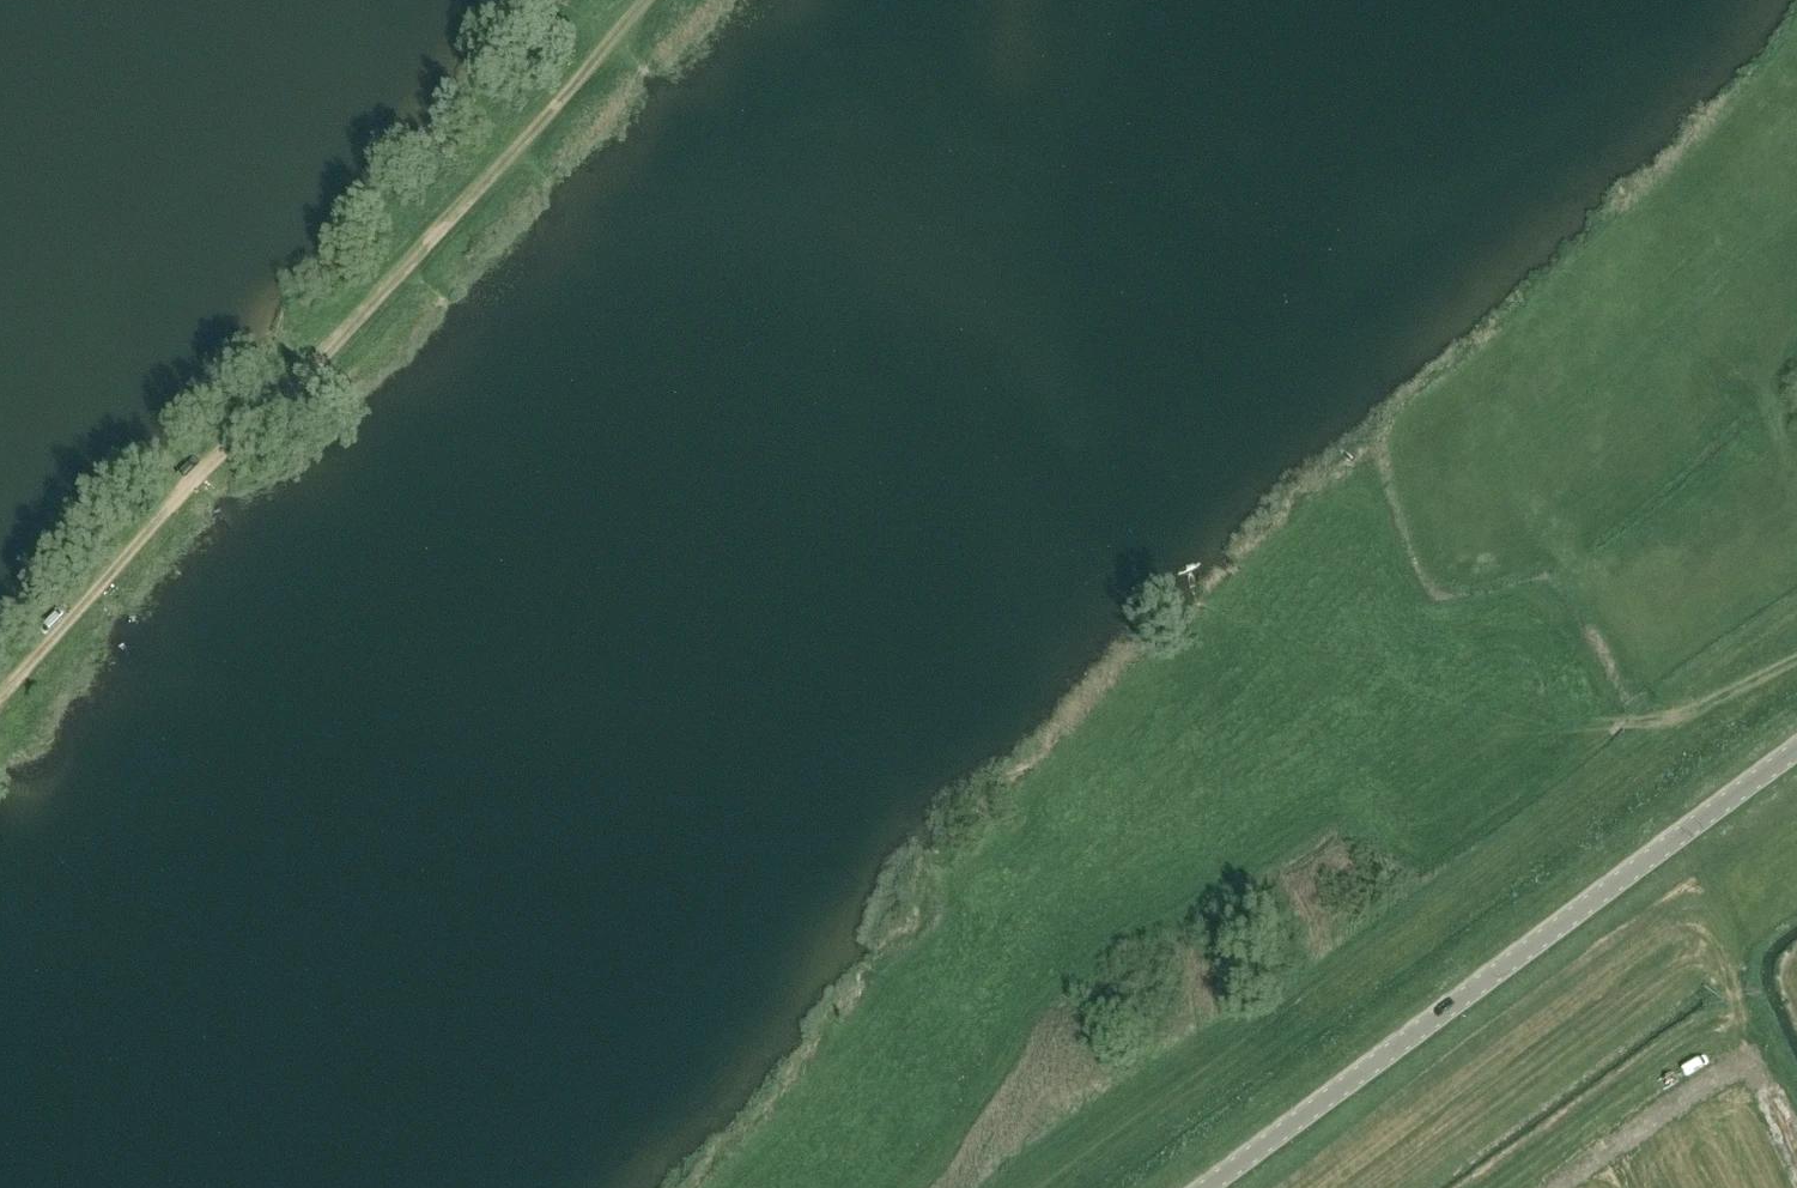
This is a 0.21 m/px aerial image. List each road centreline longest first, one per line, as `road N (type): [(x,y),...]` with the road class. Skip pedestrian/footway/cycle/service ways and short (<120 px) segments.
road 1 (tertiary): [(1206,1187),(1796,752)]

